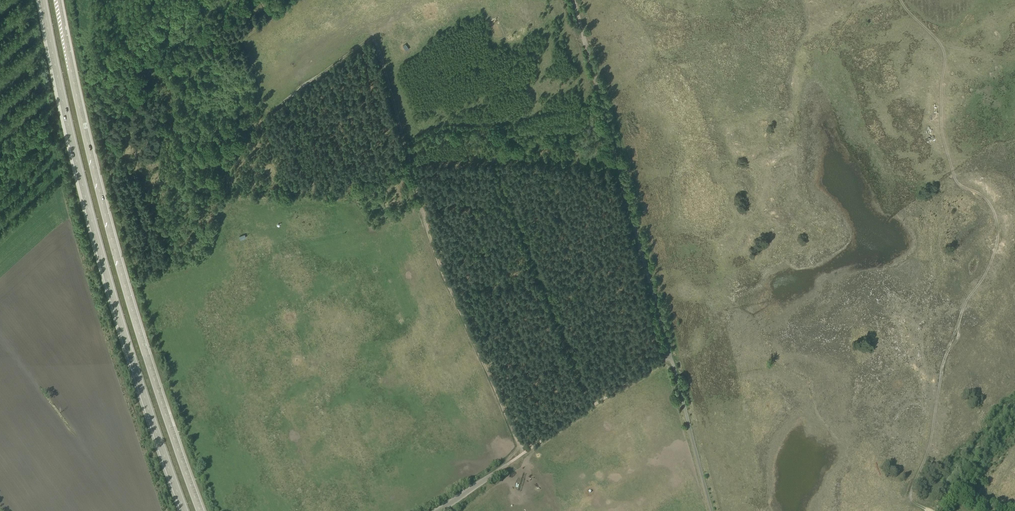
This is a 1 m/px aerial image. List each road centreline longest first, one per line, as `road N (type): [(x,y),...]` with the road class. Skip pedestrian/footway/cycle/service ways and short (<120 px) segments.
road 1 (trunk): [(42,0),(108,280),(184,510)]
road 2 (trunk): [(200,510),(117,258),(60,0)]
road 3 (track): [(523,453),(430,242),(373,37)]
road 4 (track): [(574,0),(671,355)]
road 5 (track): [(421,208),(375,229),(342,204),(237,201),(221,214),(206,259),(147,288)]
road 6 (track): [(422,0),(266,115),(243,42)]

